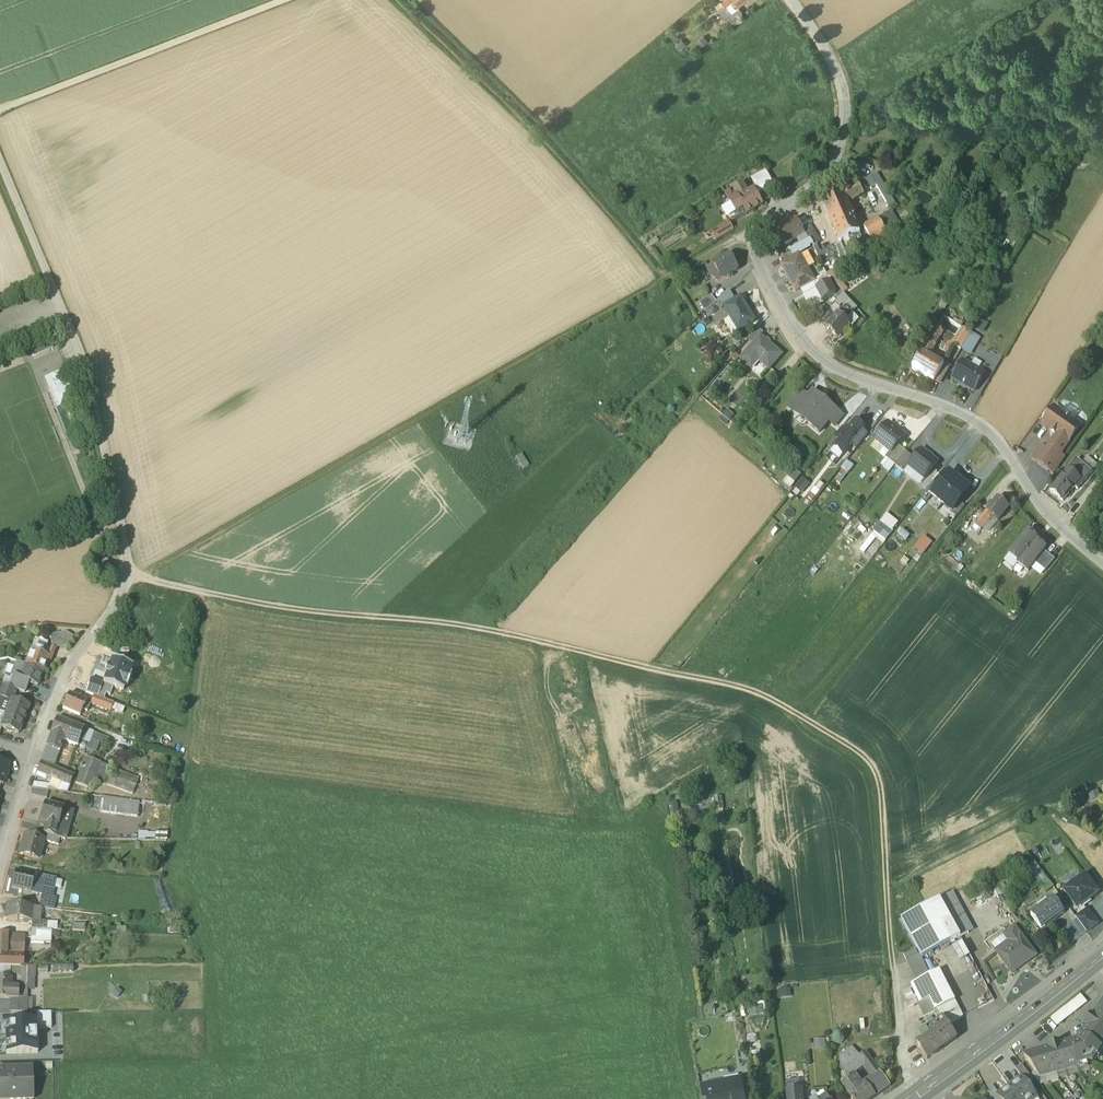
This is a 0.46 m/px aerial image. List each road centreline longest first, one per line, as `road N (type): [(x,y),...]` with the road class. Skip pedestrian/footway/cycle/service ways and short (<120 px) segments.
road 1 (track): [(129,577),(317,613),(509,634),(757,694),(825,731),(870,765),(878,785),(902,1065),(919,1094)]
road 2 (unclassified): [(789,0),(829,53),(845,109),(828,170),(753,237),(772,291),(828,363),(950,409),(992,434),(1050,518),(1102,562)]
road 3 (track): [(142,580),(660,280)]
road 4 (track): [(395,0),(561,159),(660,280)]
road 5 (track): [(0,115),(292,0)]
road 6 (primary): [(912,1098),(1102,957)]
road 7 (track): [(174,826),(204,594)]
road 8 (unclassified): [(96,633),(64,680),(35,756)]
road 9 (unclassified): [(35,756),(0,876)]

